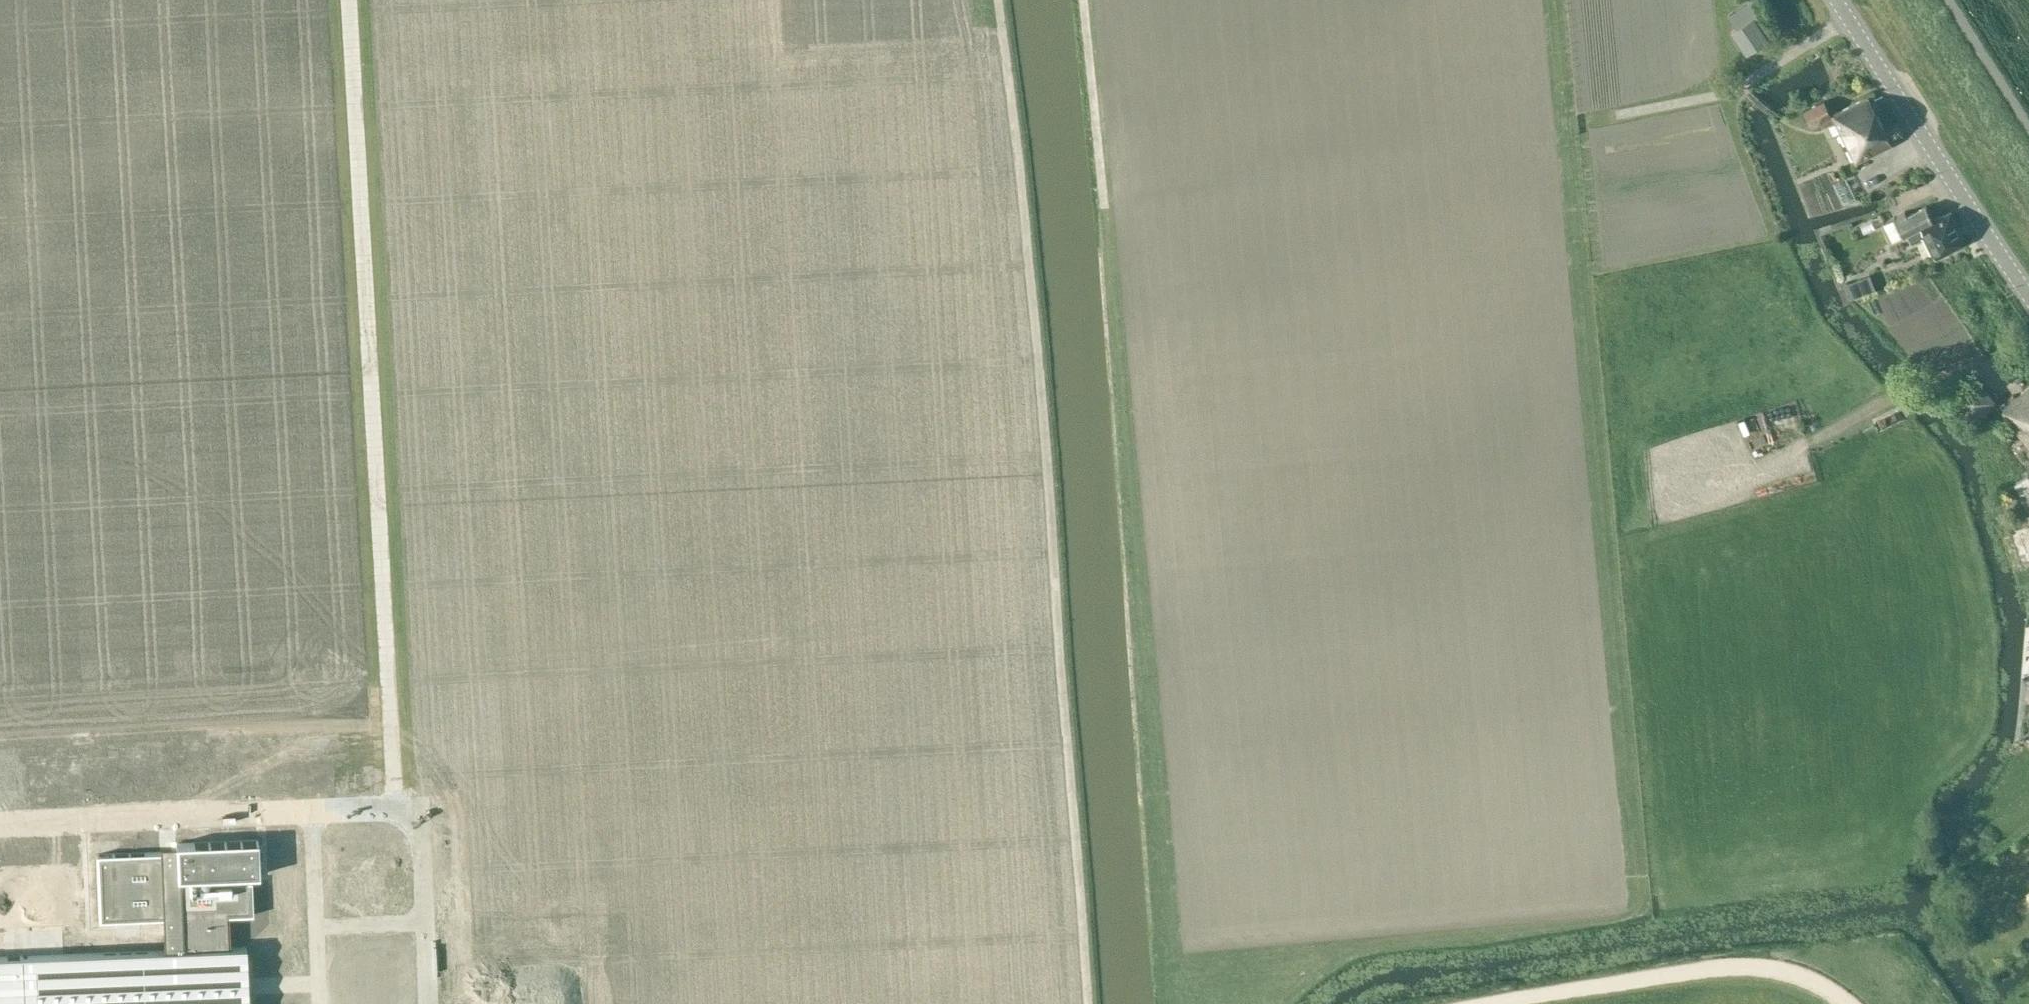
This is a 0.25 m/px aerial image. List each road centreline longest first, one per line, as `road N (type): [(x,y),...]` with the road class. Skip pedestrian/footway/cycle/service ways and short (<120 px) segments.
road 1 (track): [(1486,1003),(1722,965),(1794,974),(1847,1003)]
road 2 (tertiary): [(1836,0),(2028,298)]
road 3 (track): [(1613,115),(1726,94),(1849,19)]

